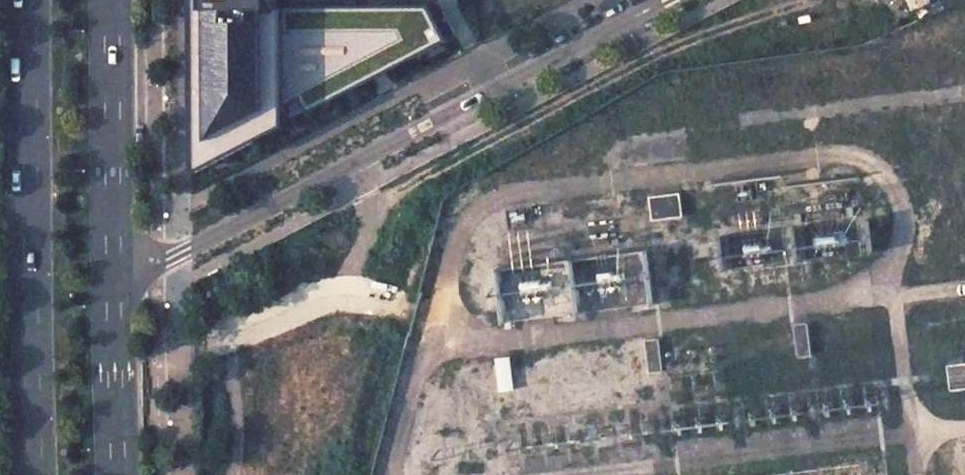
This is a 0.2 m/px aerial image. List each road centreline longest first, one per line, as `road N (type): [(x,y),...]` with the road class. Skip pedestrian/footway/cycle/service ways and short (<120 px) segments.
road 1 (unclassified): [(113,289),(664,0)]
road 2 (primary): [(29,0),(39,474)]
road 3 (primary): [(113,289),(108,0)]
road 4 (primary): [(119,474),(113,289)]

